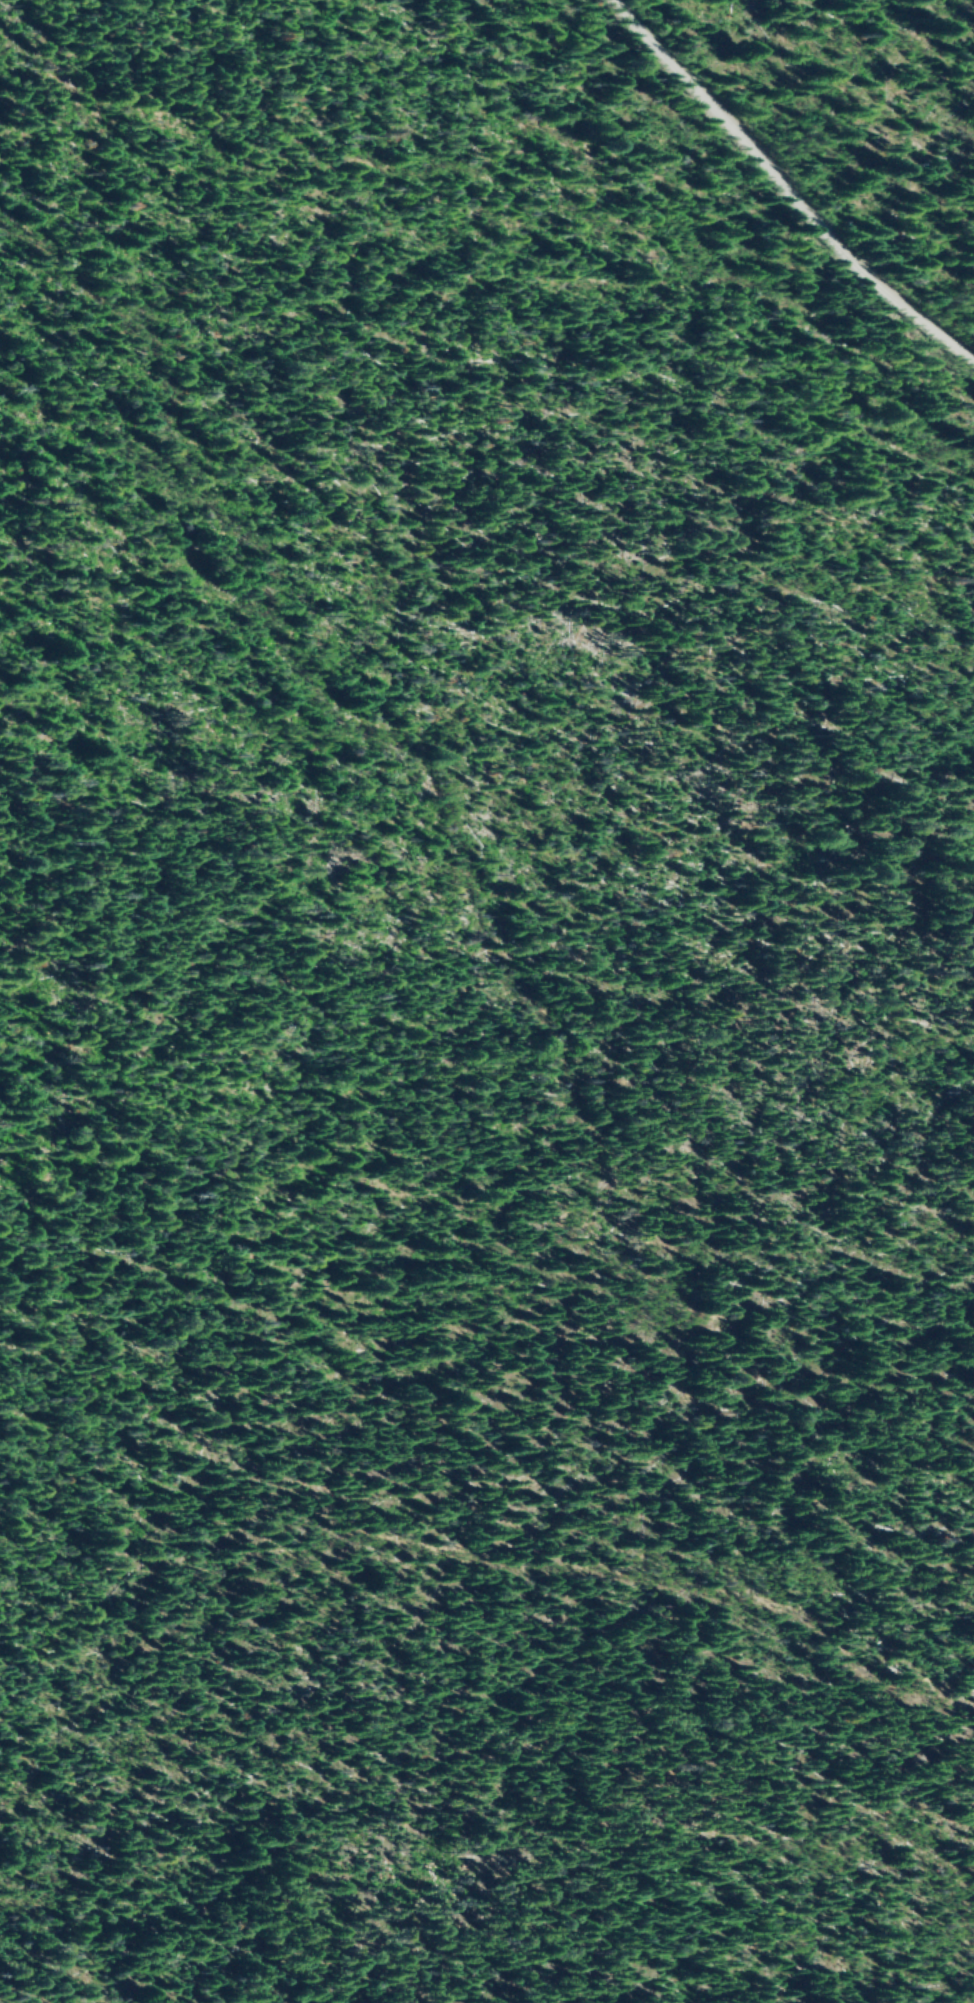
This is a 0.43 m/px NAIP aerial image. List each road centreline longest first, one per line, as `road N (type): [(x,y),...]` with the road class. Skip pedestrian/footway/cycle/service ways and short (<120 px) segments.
road 1 (track): [(933,1653),(790,1634),(640,1582),(317,1610),(202,1650),(65,1804),(11,1903),(0,1901)]
road 2 (track): [(608,0),(805,217),(973,360)]

